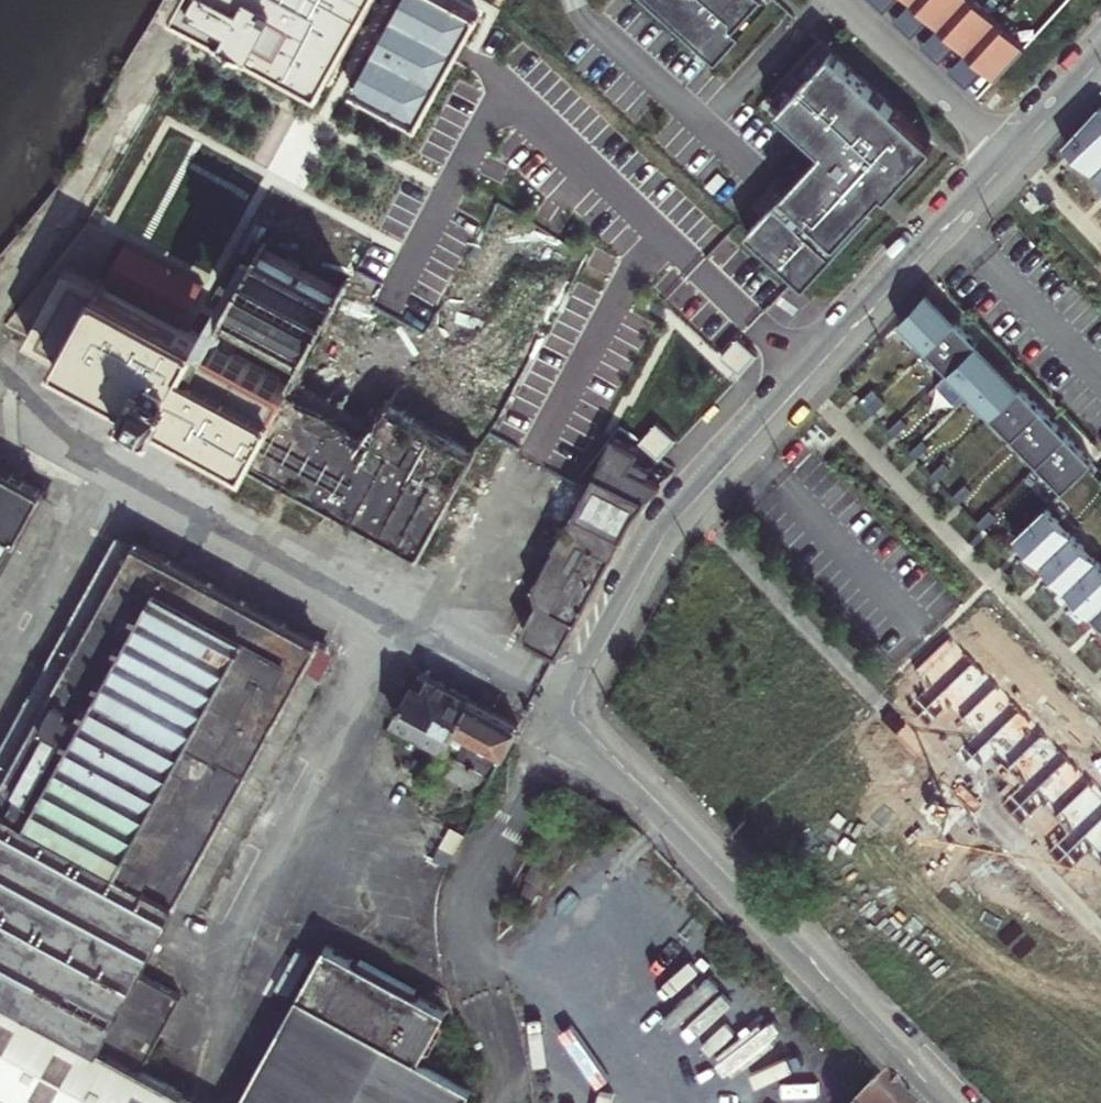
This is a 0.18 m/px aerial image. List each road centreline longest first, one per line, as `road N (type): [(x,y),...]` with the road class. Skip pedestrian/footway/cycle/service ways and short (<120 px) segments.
road 1 (tertiary): [(1011,156),(667,532),(569,712)]
road 2 (tertiary): [(948,1102),(569,712)]
road 3 (residential): [(1011,156),(839,0)]
road 4 (tertiary): [(1100,58),(1011,156)]

